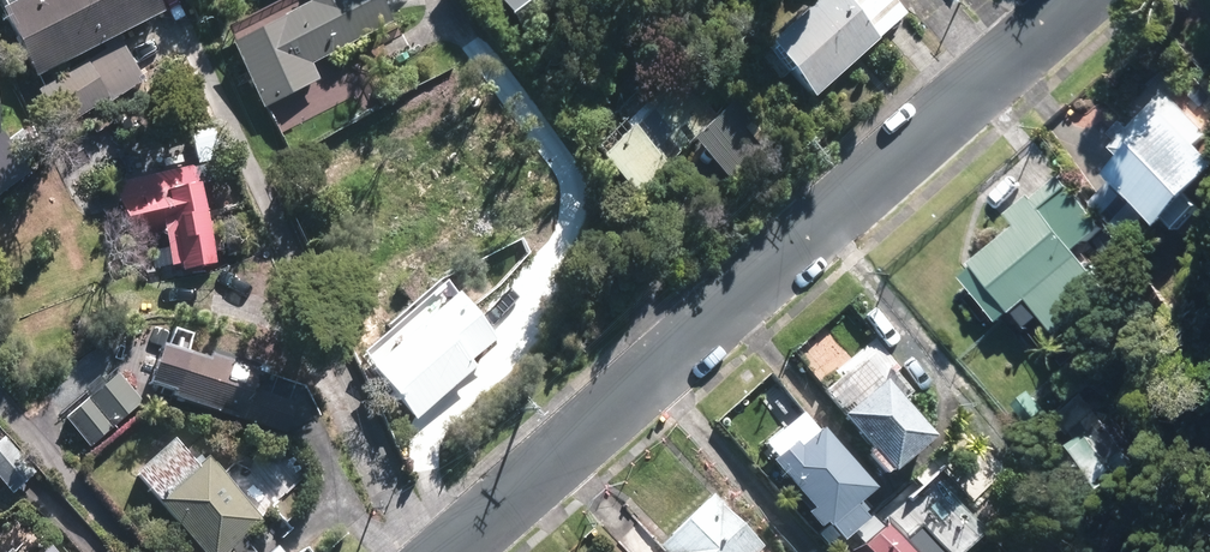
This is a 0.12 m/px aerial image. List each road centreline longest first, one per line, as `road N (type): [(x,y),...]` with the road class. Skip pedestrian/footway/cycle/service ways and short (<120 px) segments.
road 1 (residential): [(1078,0),(453,551)]

